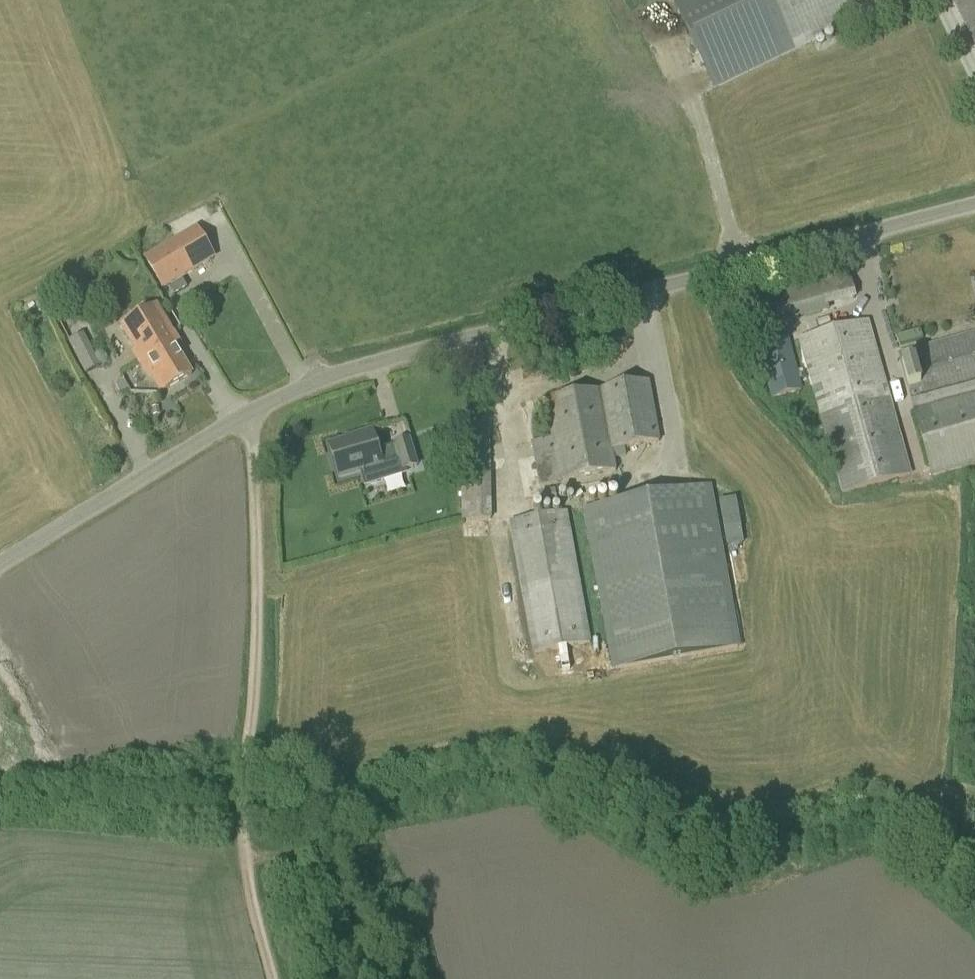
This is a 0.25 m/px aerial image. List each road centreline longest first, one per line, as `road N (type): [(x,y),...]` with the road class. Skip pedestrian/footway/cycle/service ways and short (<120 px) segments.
road 1 (unclassified): [(0,565),(252,410),(339,371),(974,204)]
road 2 (track): [(276,978),(240,805),(260,622),(252,410)]

